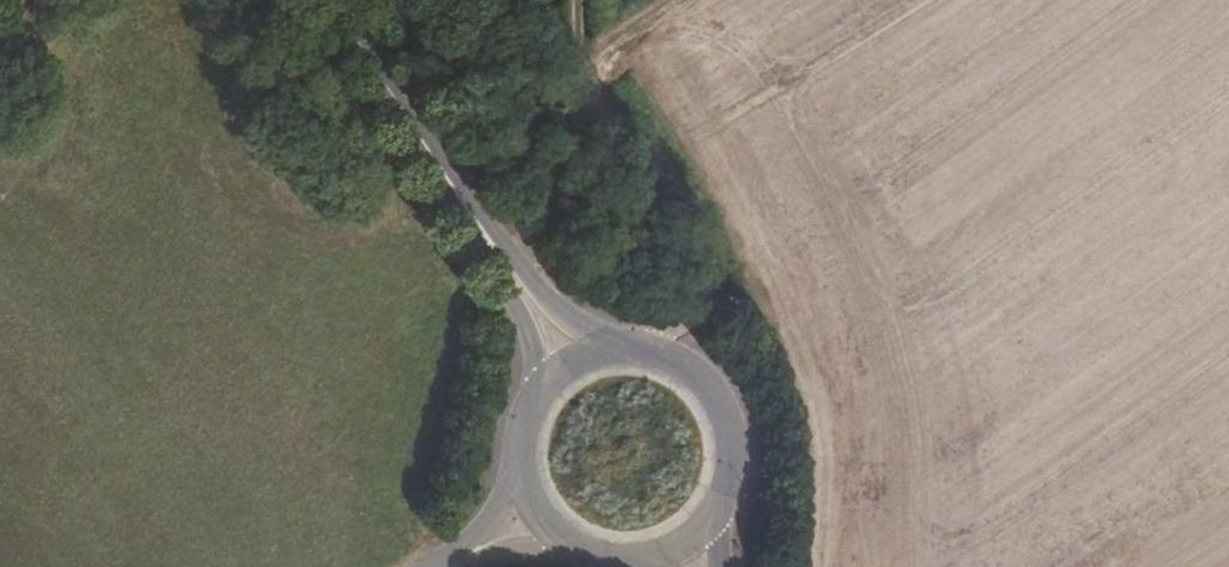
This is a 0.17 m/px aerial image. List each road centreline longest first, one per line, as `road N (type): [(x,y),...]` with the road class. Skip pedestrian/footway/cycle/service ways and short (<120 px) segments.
road 1 (primary): [(567,358),(550,313),(323,0)]
road 2 (track): [(582,0),(585,72),(703,235),(712,269),(705,304),(627,344)]
road 3 (track): [(537,294),(549,182),(585,72),(691,0)]
road 4 (primary): [(684,544),(725,491),(732,458),(714,393),(661,351),(627,344),(567,358)]
road 5 (primary): [(529,511),(582,556),(617,563),(684,544)]
road 6 (primary): [(567,358),(521,410),(515,479),(529,511)]

